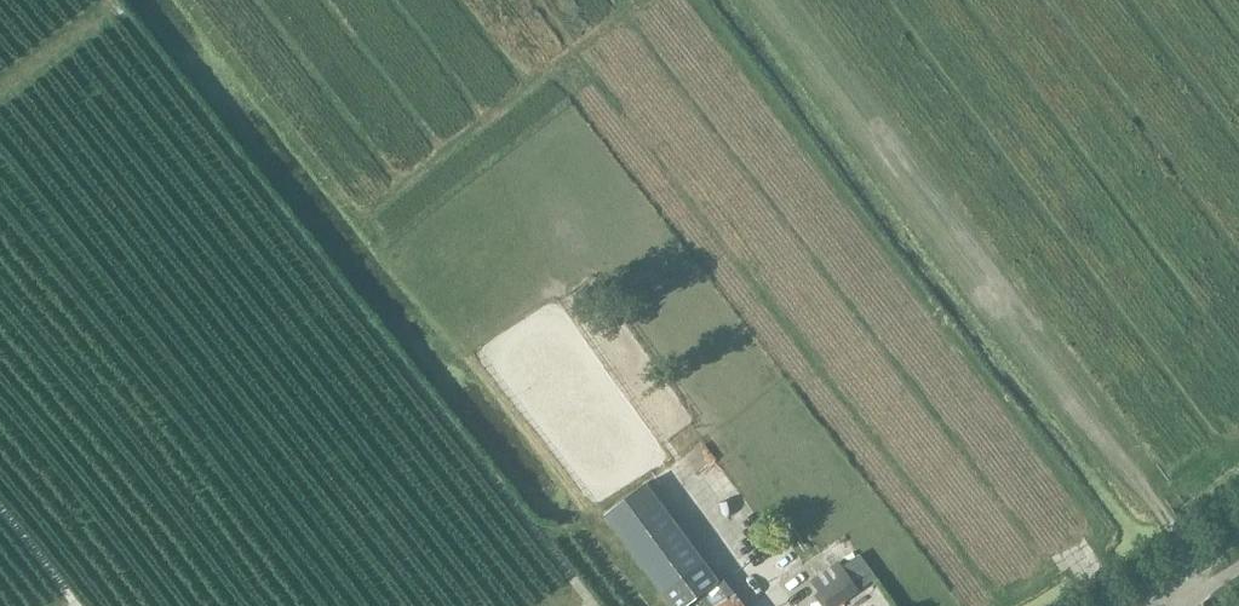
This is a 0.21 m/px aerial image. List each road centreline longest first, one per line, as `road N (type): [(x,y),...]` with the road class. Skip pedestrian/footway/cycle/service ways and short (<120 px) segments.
road 1 (track): [(782,0),(1200,561)]
road 2 (tertiary): [(1132,605),(1238,533)]

